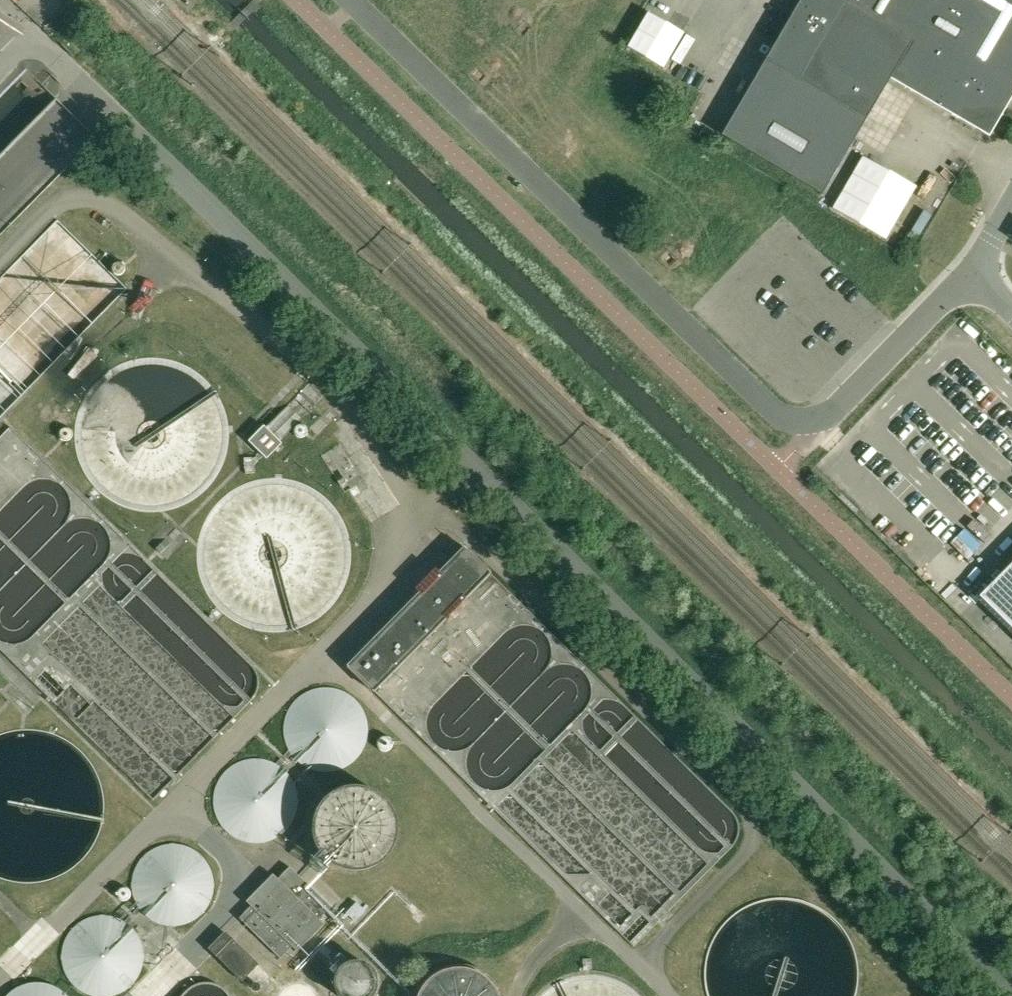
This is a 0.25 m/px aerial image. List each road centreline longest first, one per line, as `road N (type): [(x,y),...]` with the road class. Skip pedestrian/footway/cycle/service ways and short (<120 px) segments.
road 1 (unclassified): [(0,58),(25,34),(1007,995)]
road 2 (unclassified): [(1011,314),(975,268),(1011,205)]

